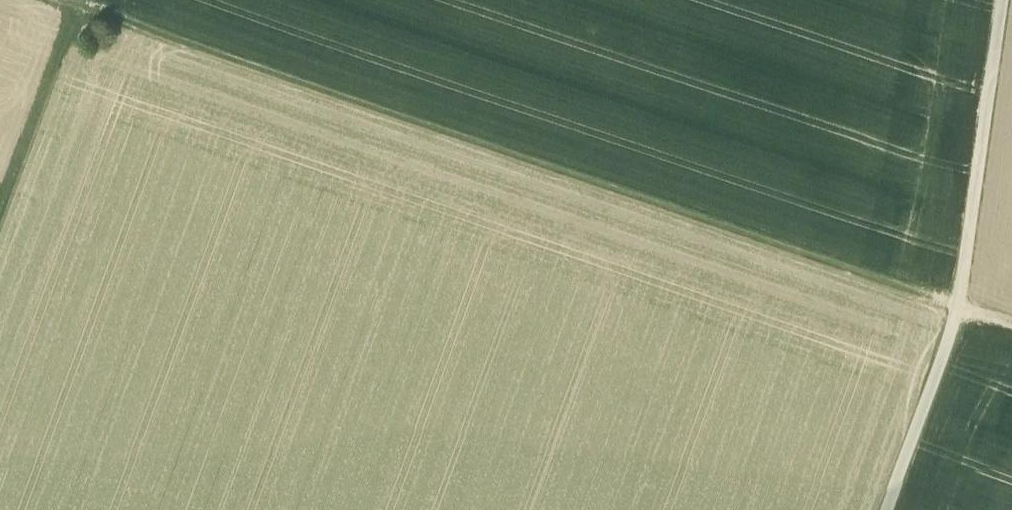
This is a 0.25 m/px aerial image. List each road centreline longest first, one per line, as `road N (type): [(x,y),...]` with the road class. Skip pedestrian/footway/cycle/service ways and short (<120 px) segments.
road 1 (track): [(32,0),(1011,340)]
road 2 (track): [(1004,0),(956,320),(888,509)]
road 3 (track): [(0,209),(81,0)]

